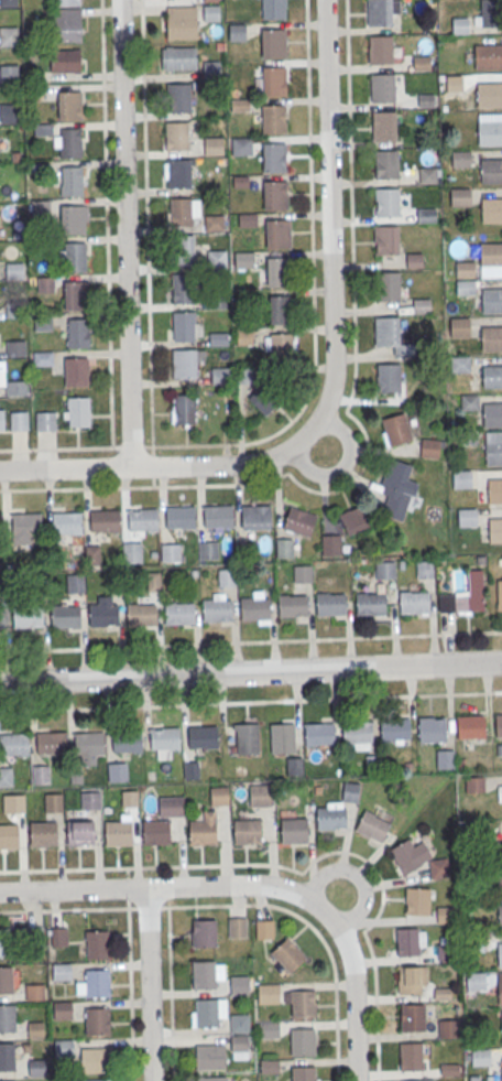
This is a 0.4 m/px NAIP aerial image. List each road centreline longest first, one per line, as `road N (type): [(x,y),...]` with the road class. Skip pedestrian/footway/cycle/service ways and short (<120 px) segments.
road 1 (residential): [(324,0),(334,366),(319,417),(279,455),(242,465),(0,470)]
road 2 (residential): [(0,893),(258,885),(309,899),(339,929),(351,956),(357,1080)]
road 3 (tertiary): [(501,664),(0,682)]
road 4 (residential): [(121,0),(132,467)]
road 5 (residential): [(145,888),(152,1080)]

